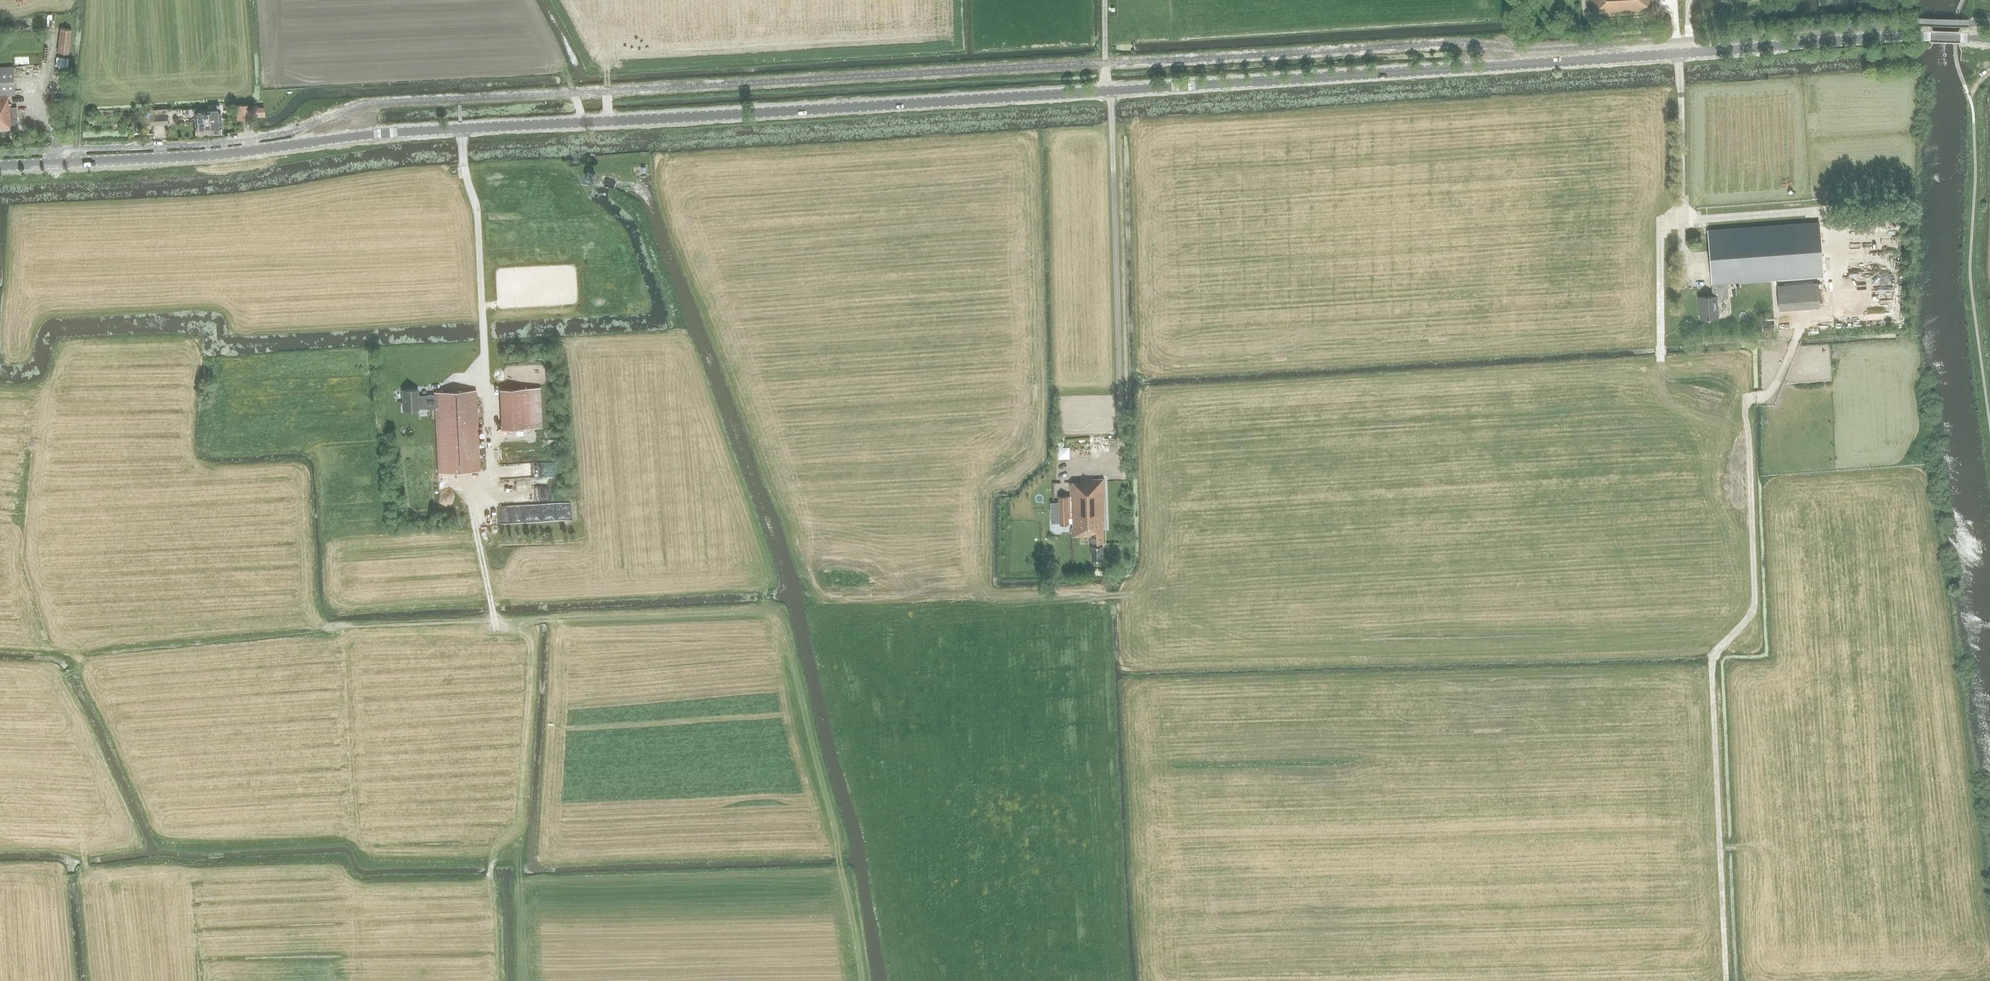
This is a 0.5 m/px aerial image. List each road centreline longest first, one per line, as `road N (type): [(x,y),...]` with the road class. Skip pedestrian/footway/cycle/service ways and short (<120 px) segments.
road 1 (secondary): [(0,166),(198,156),(394,132),(1932,37)]
road 2 (track): [(1726,980),(1712,666),(1754,603),(1745,407),(1772,390),(1806,323),(1832,308),(1839,293),(1833,222),(1824,210),(1681,222)]
road 3 (track): [(497,629),(470,500),(490,477)]
road 4 (track): [(1660,361),(1660,230),(1681,222)]

